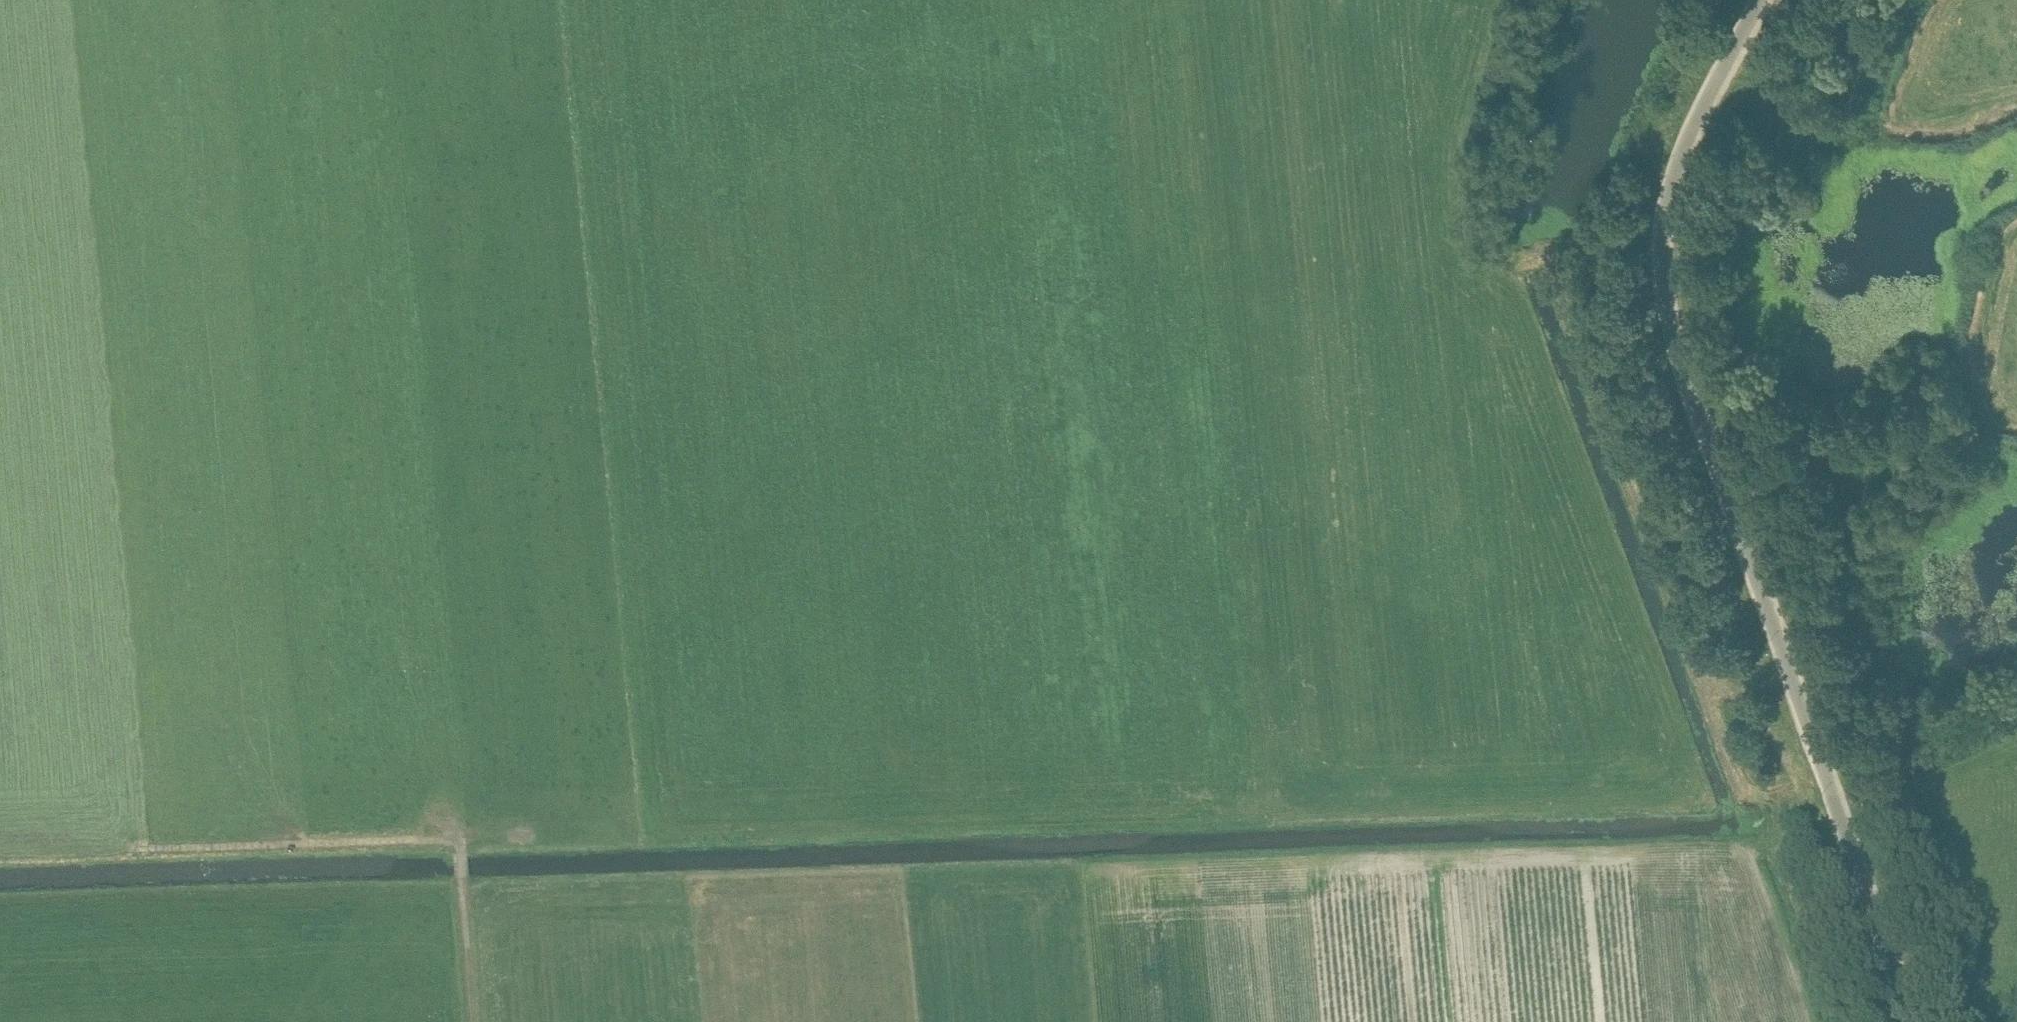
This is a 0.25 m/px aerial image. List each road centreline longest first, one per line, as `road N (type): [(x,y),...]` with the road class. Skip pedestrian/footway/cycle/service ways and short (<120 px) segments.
road 1 (unclassified): [(1913,1021),(1666,308),(1663,230),(1672,186),(1759,0)]

